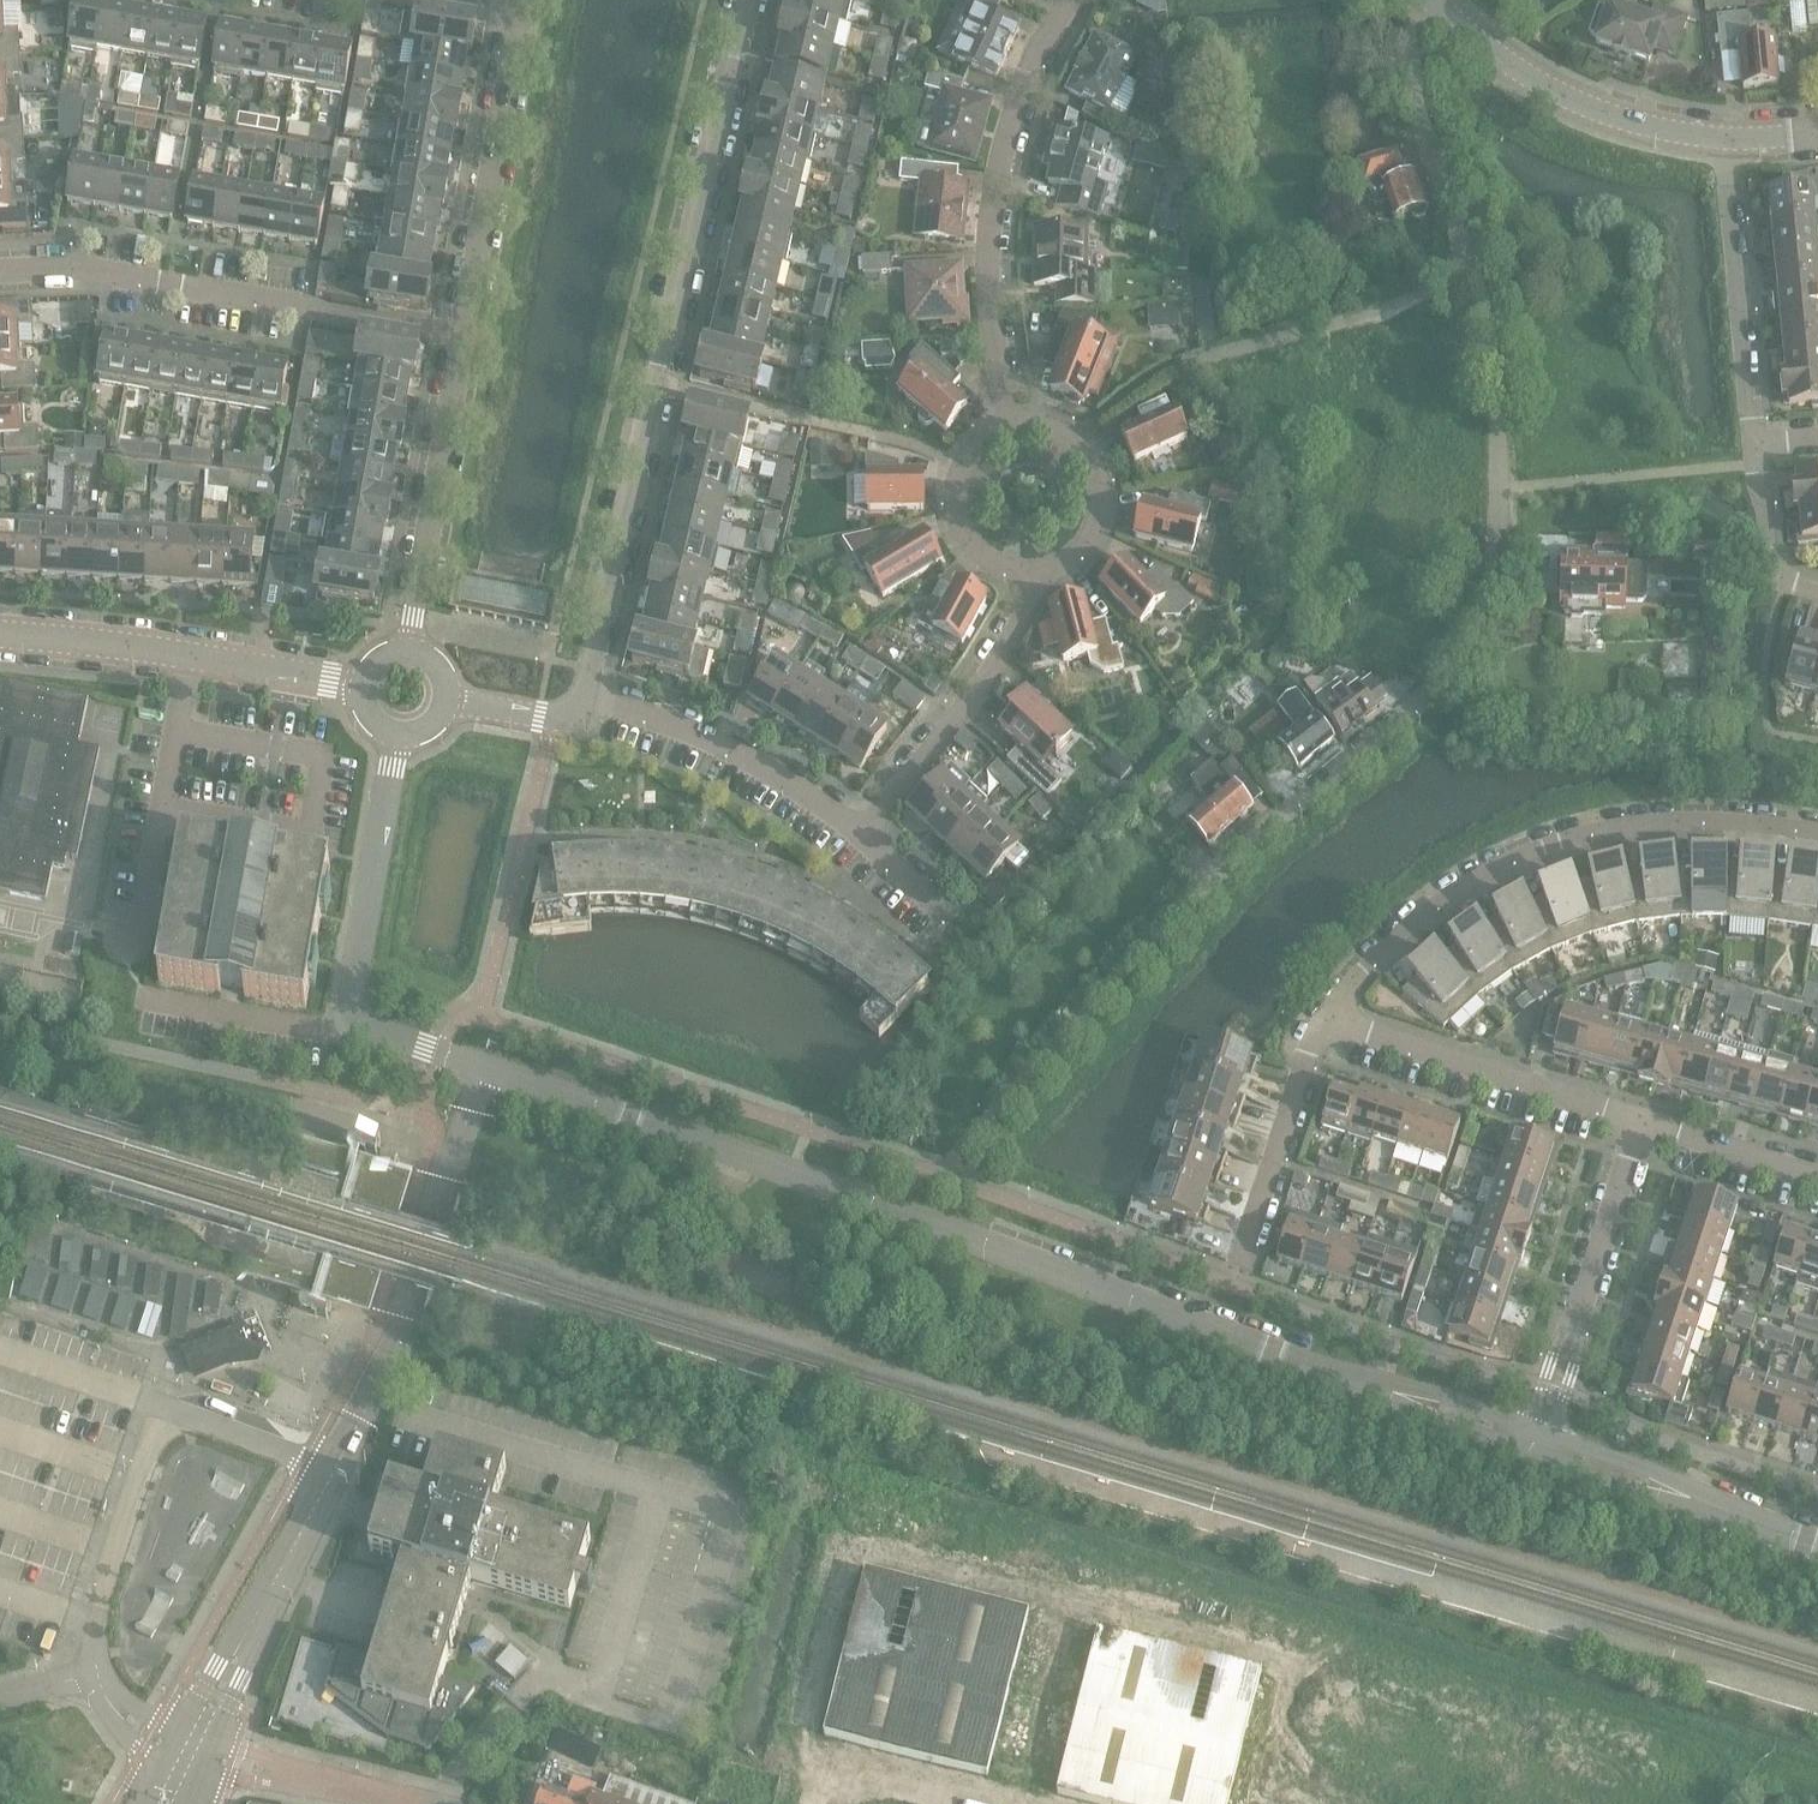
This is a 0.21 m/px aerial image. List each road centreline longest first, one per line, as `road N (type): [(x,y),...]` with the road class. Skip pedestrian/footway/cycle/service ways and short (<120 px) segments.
road 1 (tertiary): [(1534,1440),(486,1069)]
road 2 (residential): [(1202,886),(1428,696),(1471,639),(1488,589),(1501,488),(1493,374),(1473,269)]
road 3 (residential): [(584,695),(749,0)]
road 4 (residential): [(1326,1018),(1356,974),(1433,906),(1550,844),(1645,823),(1741,822),(1817,833)]
road 5 (residential): [(0,275),(68,272),(464,335)]
road 6 (unclassified): [(335,1469),(164,1411),(113,1553),(95,1673)]
road 7 (residential): [(1016,424),(993,333),(988,231),(1004,135),(1066,0)]
road 8 (tertiary): [(335,1469),(415,1297),(486,1069)]
road 9 (tertiary): [(486,1069),(359,1022),(353,990),(400,735)]
road 10 (tertiary): [(0,633),(364,685)]
road 11 (residential): [(1534,1440),(1643,1120)]
road 12 (residential): [(1643,1120),(1326,1018)]
road 13 (residential): [(464,335),(519,13)]
road 14 (residential): [(408,651),(464,335)]
road 15 (residential): [(1442,0),(1538,80),(1603,114),(1721,137)]
road 16 (residential): [(866,834),(729,750),(584,695)]
road 17 (residential): [(866,834),(1012,648),(1033,574)]
road 18 (residential): [(1753,443),(1721,137)]
road 19 (tertiary): [(1817,1545),(1534,1440)]
road 20 (residential): [(1473,269),(1410,96),(1410,47),(1430,0)]
road 21 (residential): [(1239,1266),(1326,1018)]
road 22 (residential): [(1033,574),(1075,558),(1100,521),(1103,498),(1100,476),(1074,439),(1016,424)]
road 23 (residential): [(1016,424),(972,447),(956,471),(952,511),(984,562),(1033,574)]
road 24 (unclassified): [(411,1803),(209,1758)]
road 25 (residential): [(1817,1175),(1643,1120)]
road 26 (tertiary): [(256,1622),(335,1469)]
road 27 (residential): [(1817,584),(1778,560),(1753,443)]
road 28 (tertiary): [(256,1622),(216,1665),(171,1747)]
road 29 (residential): [(447,699),(555,719),(575,715),(584,695)]
road 30 (tertiary): [(209,1758),(244,1681),(256,1622)]
road 31 (residential): [(1347,321),(1473,269)]

